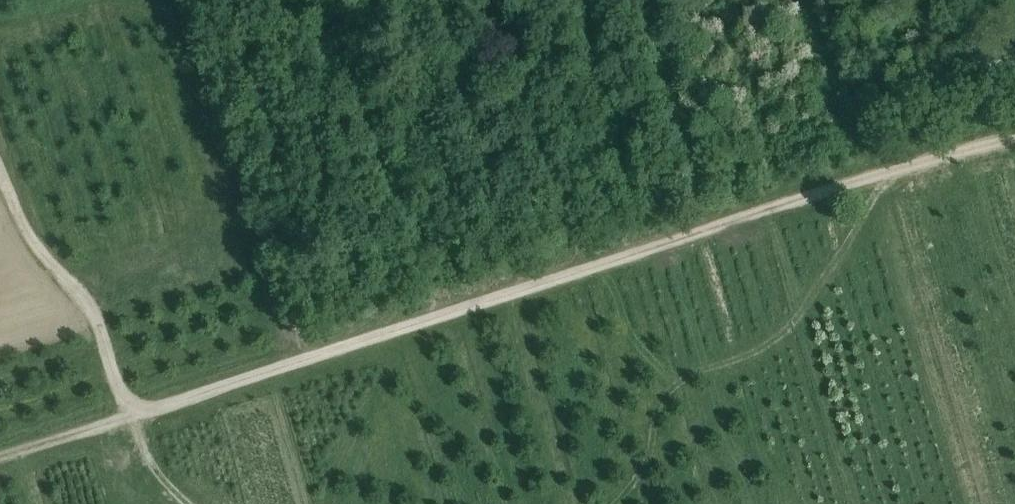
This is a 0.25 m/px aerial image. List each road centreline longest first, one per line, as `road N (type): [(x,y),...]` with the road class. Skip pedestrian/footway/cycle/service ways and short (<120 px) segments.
road 1 (track): [(1014,133),(0,460)]
road 2 (track): [(878,172),(853,236),(794,323),(762,349),(669,390),(644,466),(615,503)]
road 3 (track): [(189,503),(150,463),(96,320),(34,246),(0,174)]

